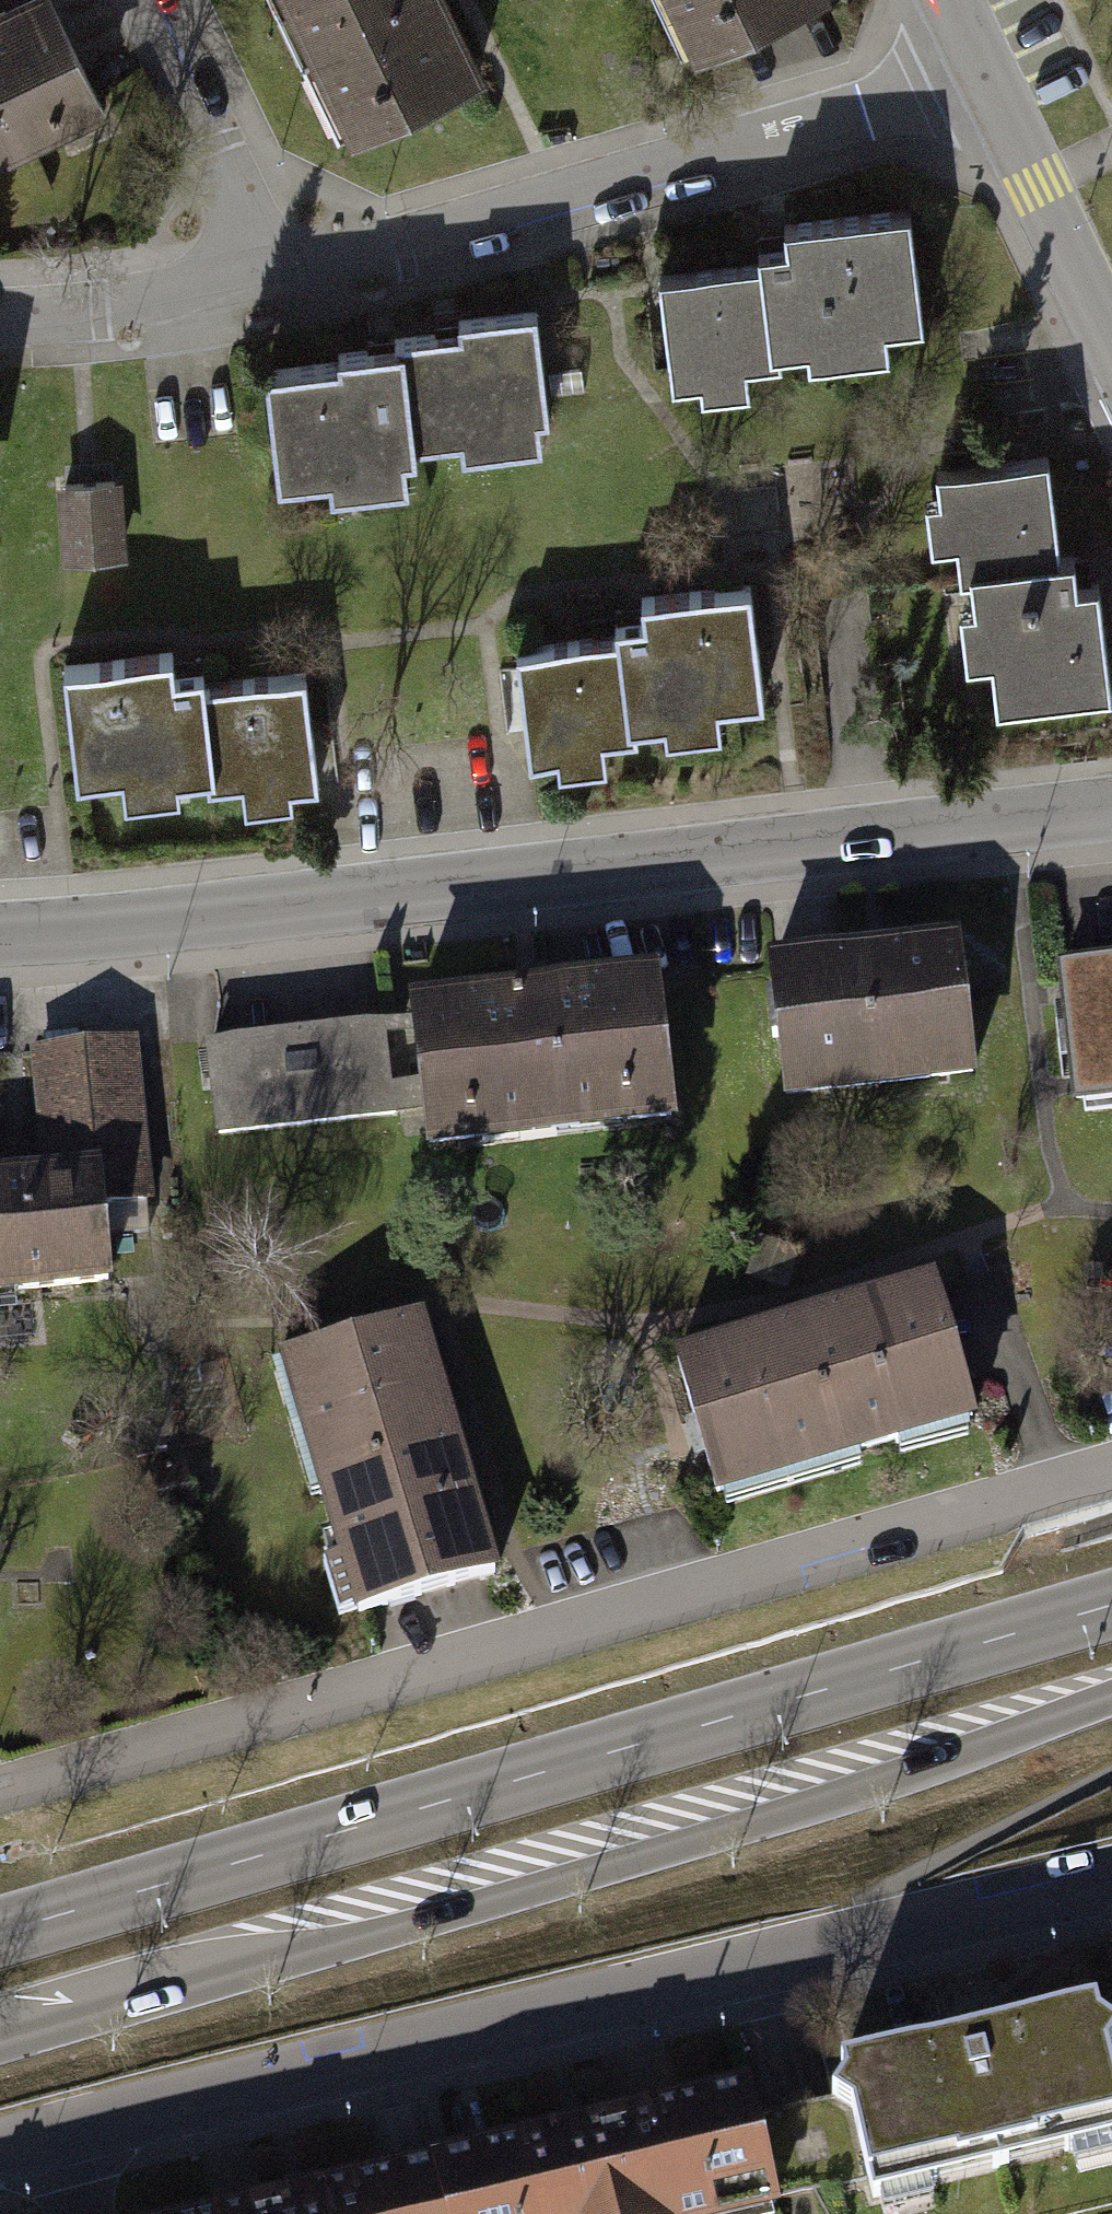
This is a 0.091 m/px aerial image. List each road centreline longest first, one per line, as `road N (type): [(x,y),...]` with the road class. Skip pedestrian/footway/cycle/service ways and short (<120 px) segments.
road 1 (secondary): [(0,2040),(839,1798),(1111,1698)]
road 2 (secondary): [(1111,1602),(0,1931)]
road 3 (residential): [(0,1798),(1111,1471)]
road 4 (tertiary): [(0,932),(1111,818)]
road 5 (residential): [(68,2131),(1111,1878)]
road 6 (residential): [(269,296),(747,166),(985,76)]
road 7 (residential): [(143,0),(204,117),(269,296)]
road 8 (tertiary): [(985,76),(1111,344)]
road 9 (residential): [(0,324),(105,321),(269,296)]

